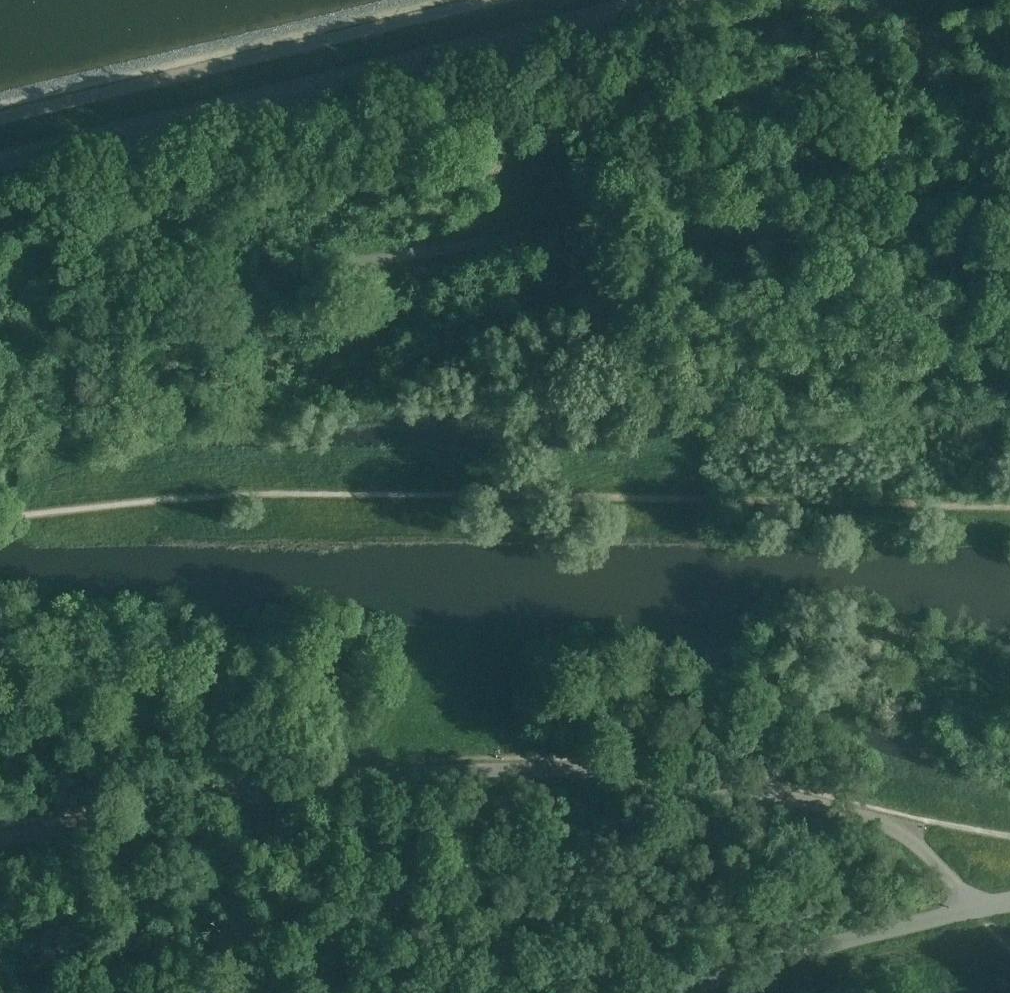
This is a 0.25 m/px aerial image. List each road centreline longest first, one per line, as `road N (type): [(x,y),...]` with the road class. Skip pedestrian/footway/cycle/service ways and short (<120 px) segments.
road 1 (tertiary): [(0,159),(651,0)]

